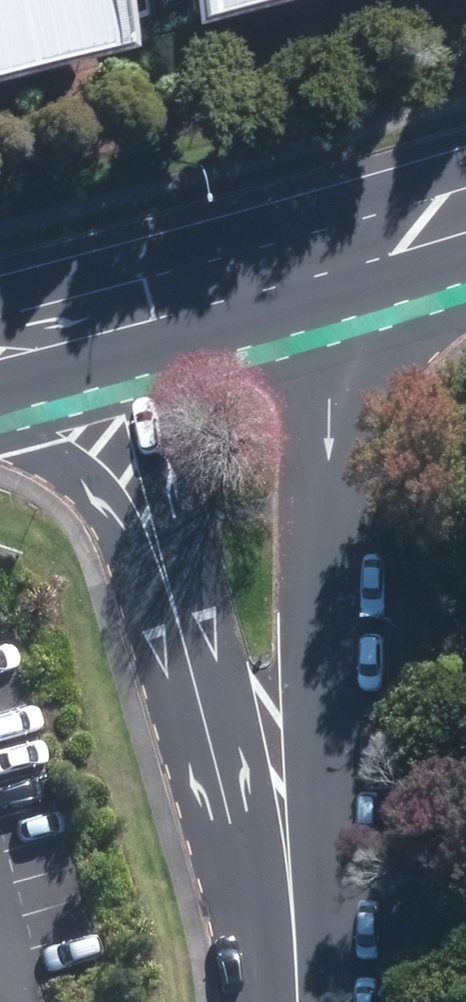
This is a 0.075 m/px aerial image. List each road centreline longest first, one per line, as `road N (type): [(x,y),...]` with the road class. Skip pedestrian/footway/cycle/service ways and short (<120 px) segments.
road 1 (residential): [(310,252),(333,424),(322,724),(299,1001)]
road 2 (residential): [(296,1001),(88,310)]
road 3 (secondary): [(88,310),(310,252)]
road 4 (secondary): [(310,252),(465,203)]

